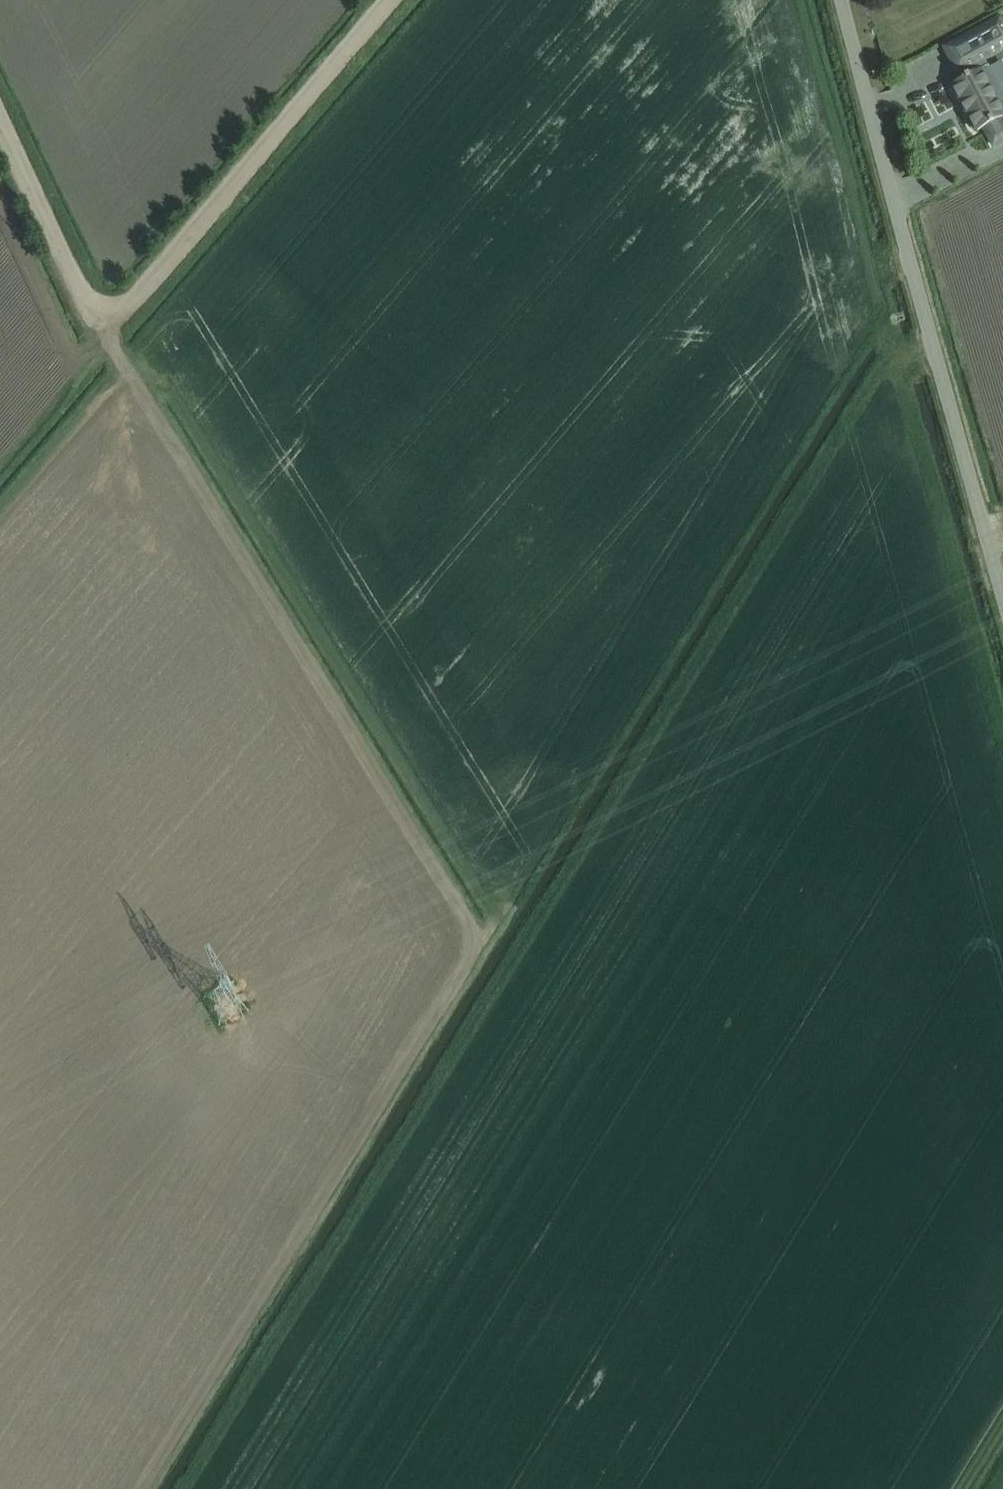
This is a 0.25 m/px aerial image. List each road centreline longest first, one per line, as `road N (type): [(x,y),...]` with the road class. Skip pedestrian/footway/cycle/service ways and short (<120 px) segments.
road 1 (track): [(116,311),(110,342),(460,905)]
road 2 (track): [(0,116),(95,308),(129,316),(399,0)]
road 3 (unclassified): [(1002,594),(842,0)]

